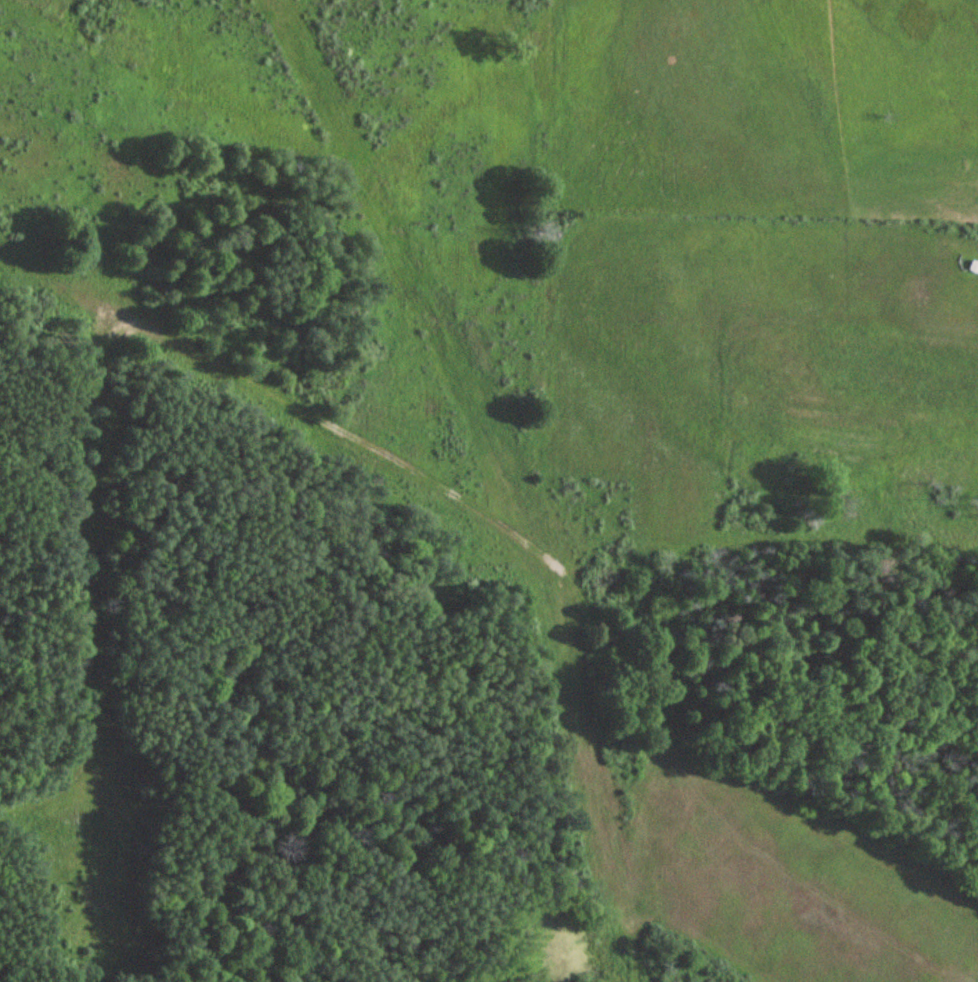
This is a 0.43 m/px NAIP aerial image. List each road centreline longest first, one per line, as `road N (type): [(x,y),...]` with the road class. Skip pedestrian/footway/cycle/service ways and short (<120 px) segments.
road 1 (residential): [(0,177),(55,184),(70,194),(51,771),(10,826),(0,828)]

